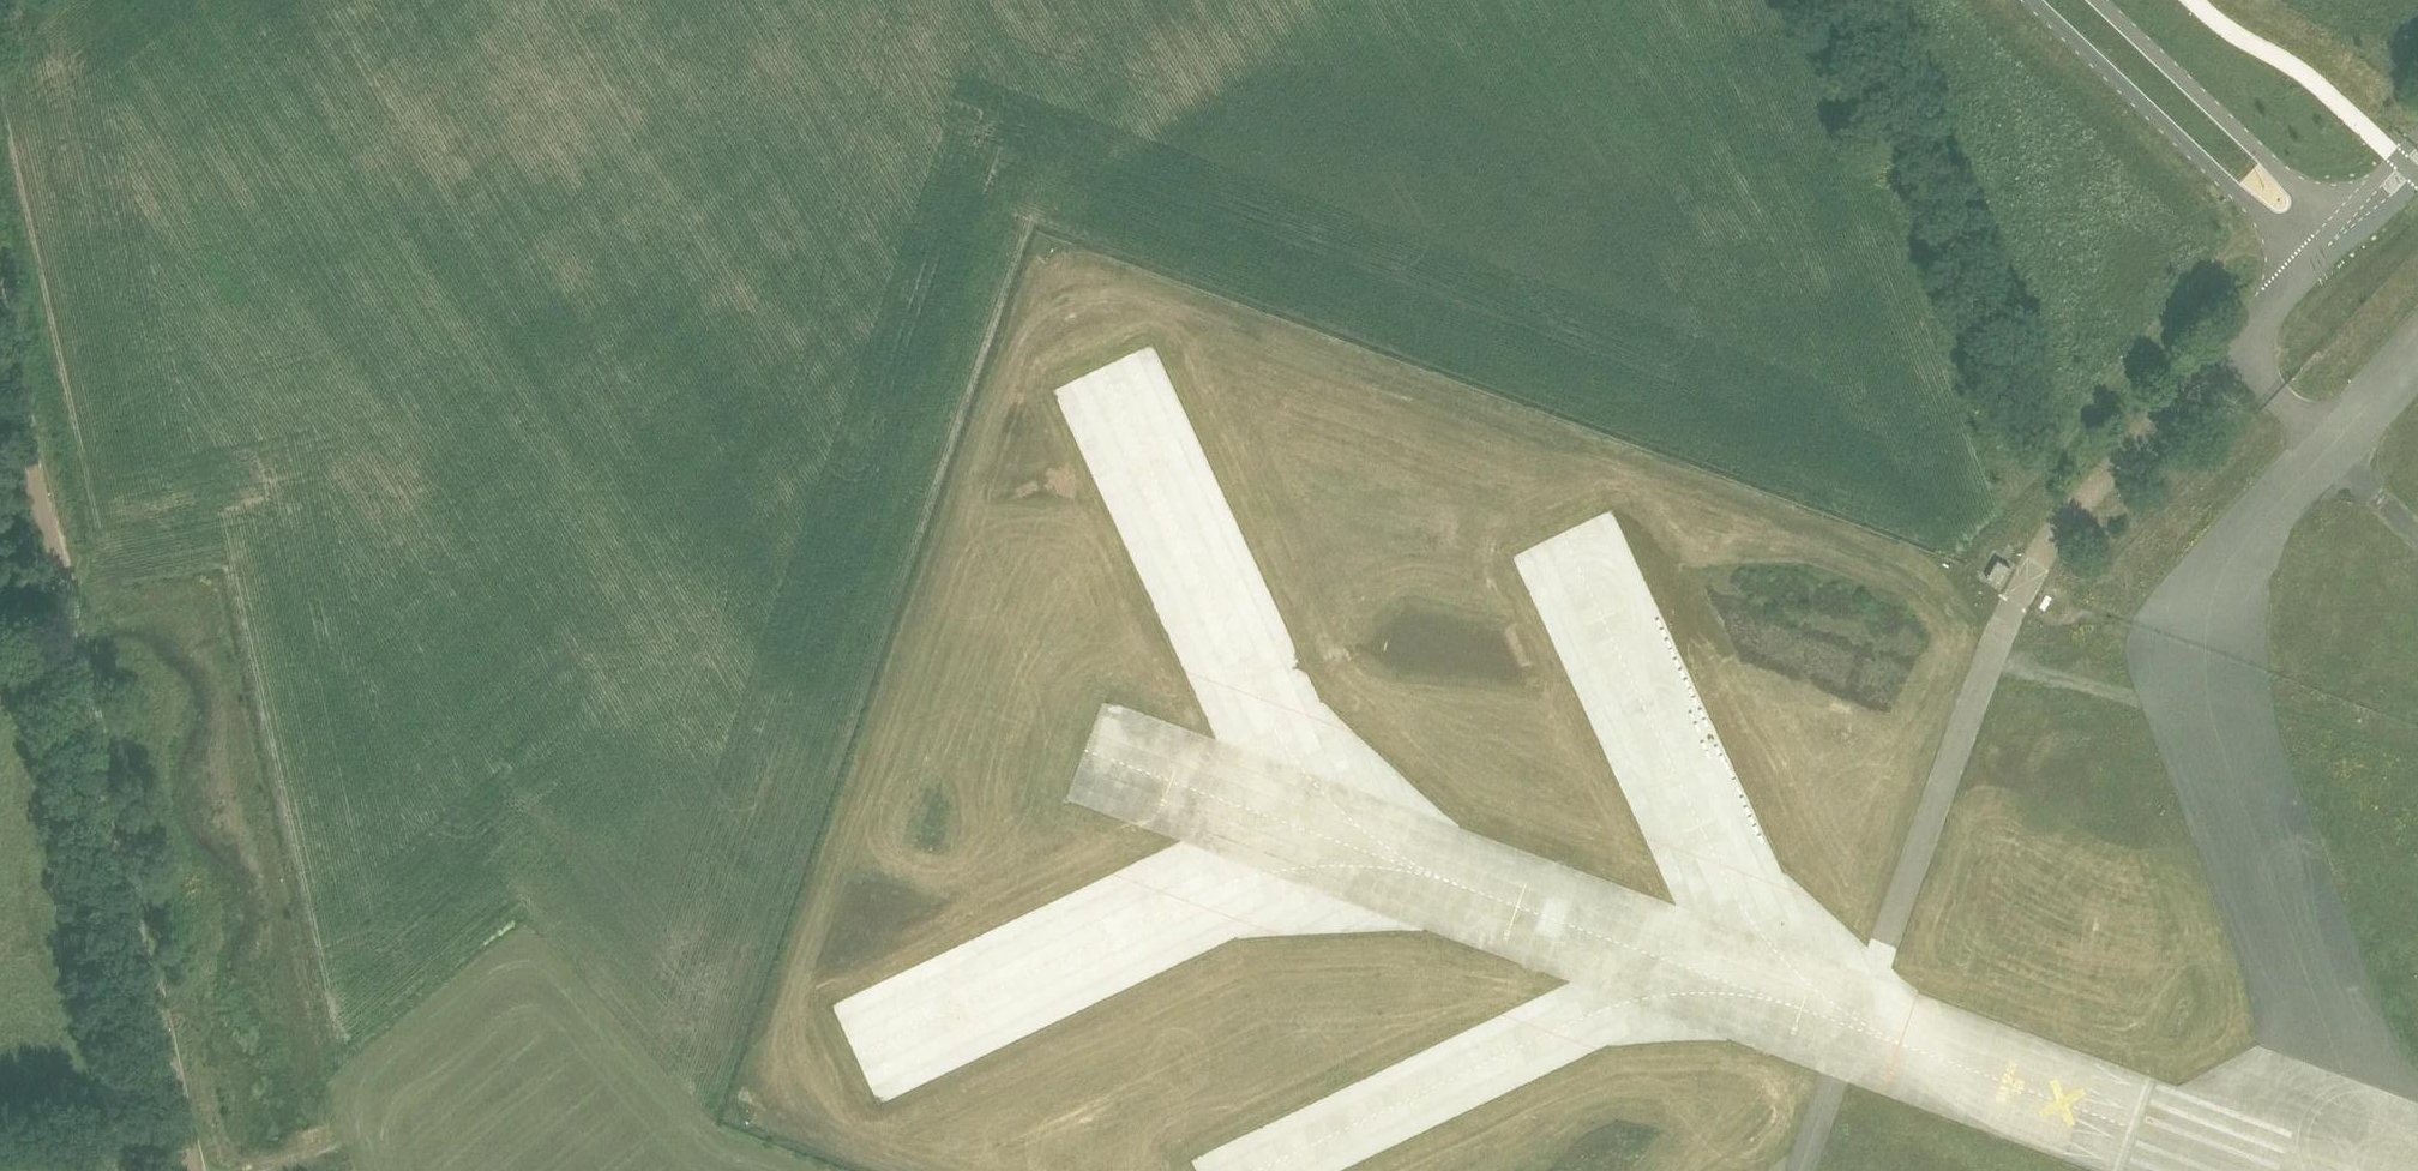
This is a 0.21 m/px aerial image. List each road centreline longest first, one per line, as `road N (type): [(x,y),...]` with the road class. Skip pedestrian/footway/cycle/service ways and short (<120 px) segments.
road 1 (track): [(196,1170),(0,292)]
road 2 (unclassified): [(2043,0),(2242,182),(2328,245)]
road 3 (unclassified): [(2373,203),(2128,0)]

